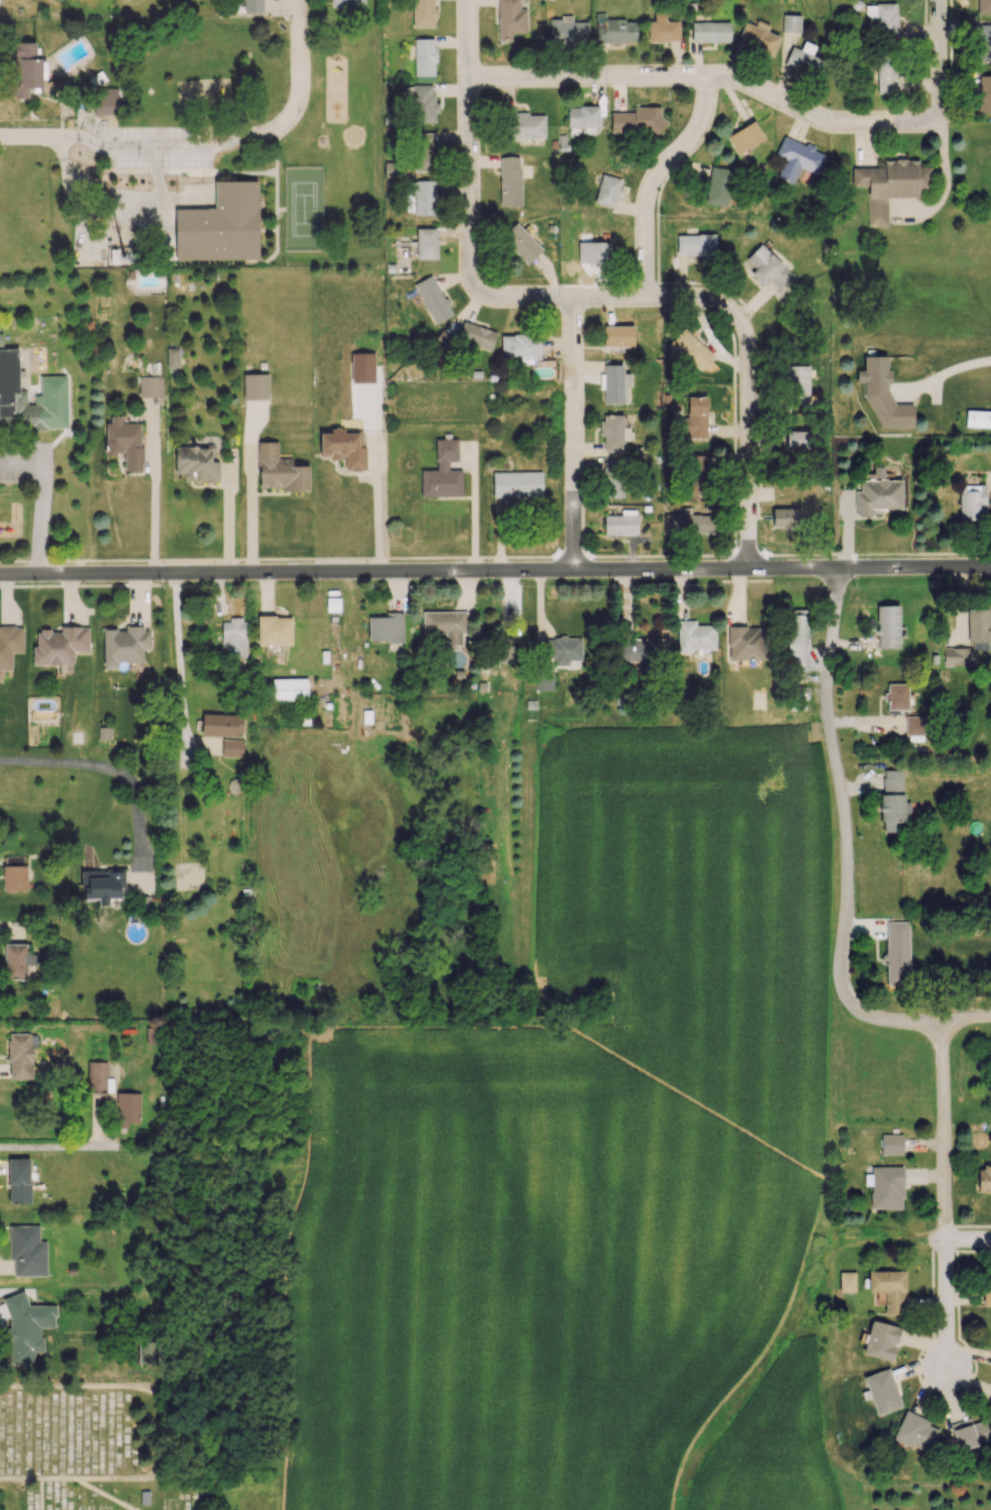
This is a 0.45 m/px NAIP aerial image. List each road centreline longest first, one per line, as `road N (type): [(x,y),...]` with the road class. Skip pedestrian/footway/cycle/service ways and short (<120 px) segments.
road 1 (tertiary): [(990,566),(0,574)]
road 2 (residential): [(748,568),(748,341),(735,316),(701,299),(490,298),(470,273),(468,203)]
road 3 (residential): [(937,55),(936,124),(836,124),(739,83),(706,79),(469,78)]
road 4 (residential): [(943,1022),(873,1017),(849,997),(850,857),(825,690),(839,567)]
road 5 (residential): [(947,1373),(943,1022)]
road 6 (residential): [(573,301),(577,569)]
road 7 (residential): [(706,79),(695,140),(651,191),(648,301)]
road 8 (residential): [(469,0),(468,203)]
road 9 (residential): [(297,0),(295,107),(278,129),(253,140)]
road 10 (residential): [(0,1482),(152,1481)]

